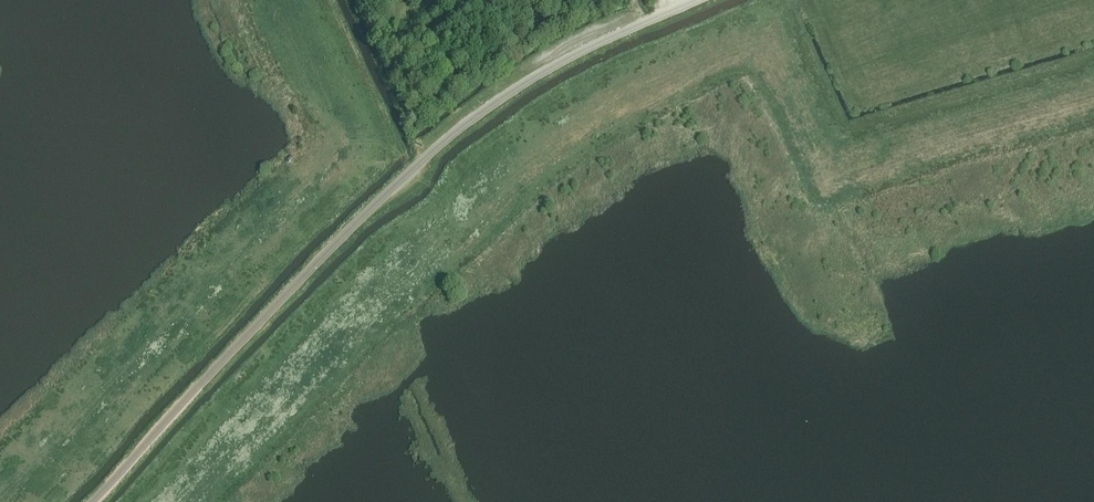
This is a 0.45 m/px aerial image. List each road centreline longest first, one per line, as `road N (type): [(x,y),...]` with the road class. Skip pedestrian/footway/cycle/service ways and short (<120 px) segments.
road 1 (track): [(169,501),(408,261),(532,156),(765,36),(831,170),(1093,86)]
road 2 (unclassified): [(94,501),(348,231),(457,130),(558,63),(694,0)]

